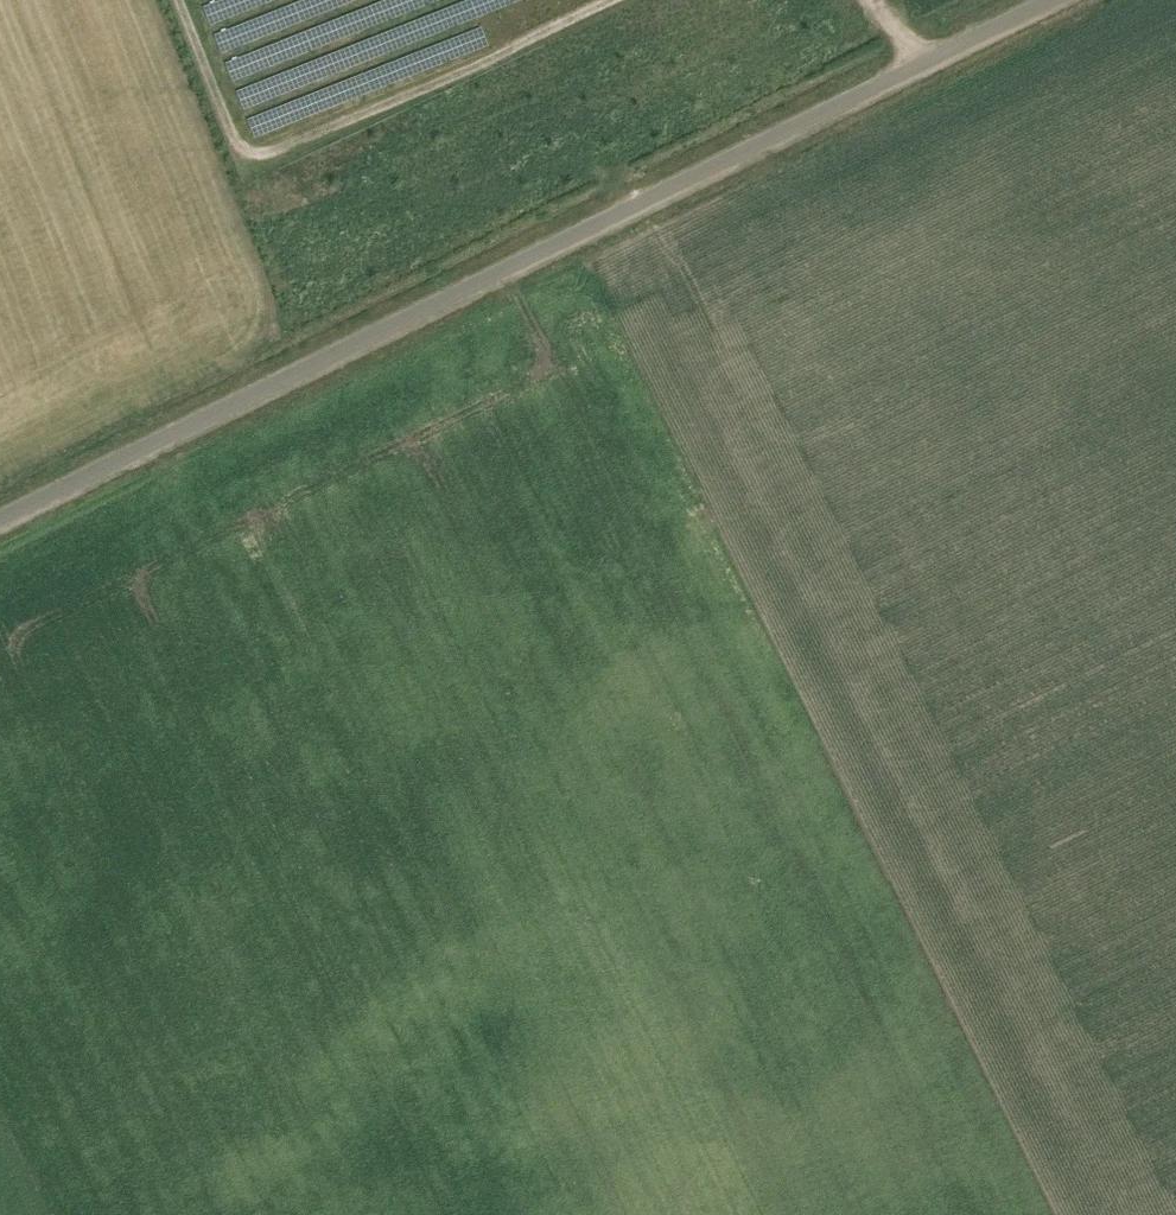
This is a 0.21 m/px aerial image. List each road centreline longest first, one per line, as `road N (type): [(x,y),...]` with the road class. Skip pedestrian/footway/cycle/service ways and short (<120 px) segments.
road 1 (unclassified): [(0,514),(1047,0)]

